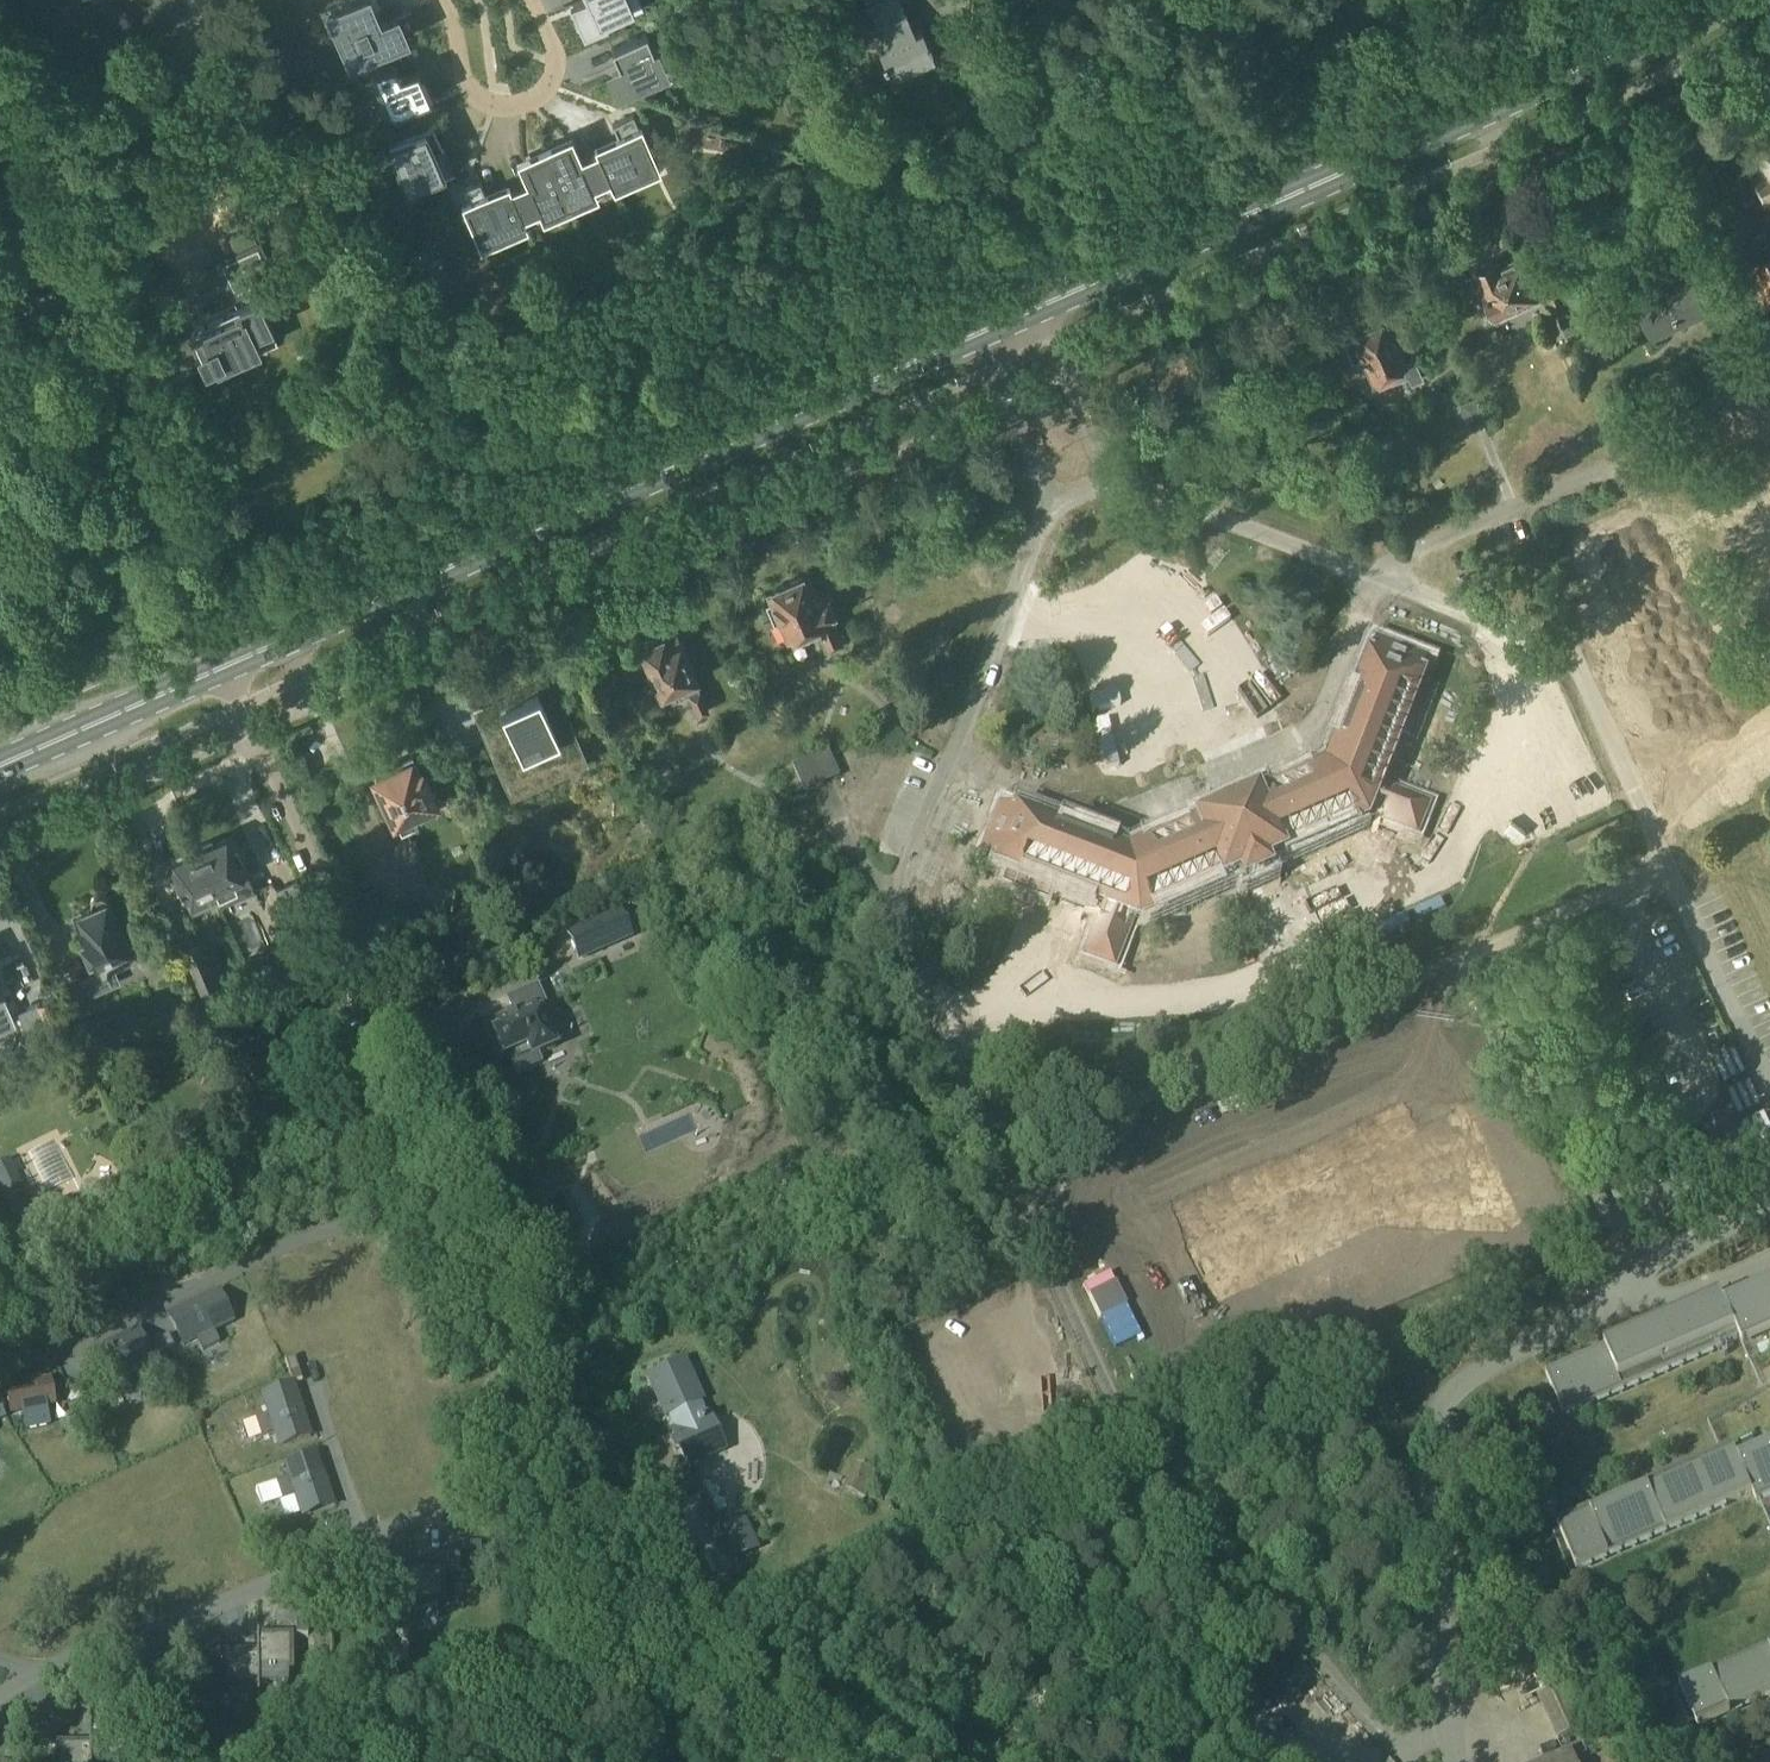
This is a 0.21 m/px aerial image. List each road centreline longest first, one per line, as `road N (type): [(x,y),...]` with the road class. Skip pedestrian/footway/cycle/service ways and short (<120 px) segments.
road 1 (track): [(799,1761),(663,1658),(232,668)]
road 2 (primary): [(0,770),(981,333)]
road 3 (primary): [(1038,308),(1736,0)]
road 4 (unclassified): [(1769,1199),(1655,1266),(1591,1314),(1484,1368),(1436,1415),(1426,1503),(1460,1621),(1444,1719),(1447,1761)]
road 5 (unclassified): [(1417,1761),(1349,1694),(1123,1414),(1005,1158)]
road 6 (unclassified): [(1667,871),(1567,652),(1112,479)]
road 7 (unclassified): [(1005,1158),(1667,871)]
road 8 (unclassified): [(1053,504),(897,909),(1005,1158)]
road 9 (residential): [(529,0),(559,52),(552,83),(524,101),(489,104),(466,89),(441,0)]
road 10 (residential): [(14,191),(132,116),(162,83),(203,0)]
road 11 (unclassified): [(1769,1092),(1667,871)]
road 12 (unclassified): [(1112,479),(1038,308)]
road 13 (unclassified): [(981,333),(1053,504)]

